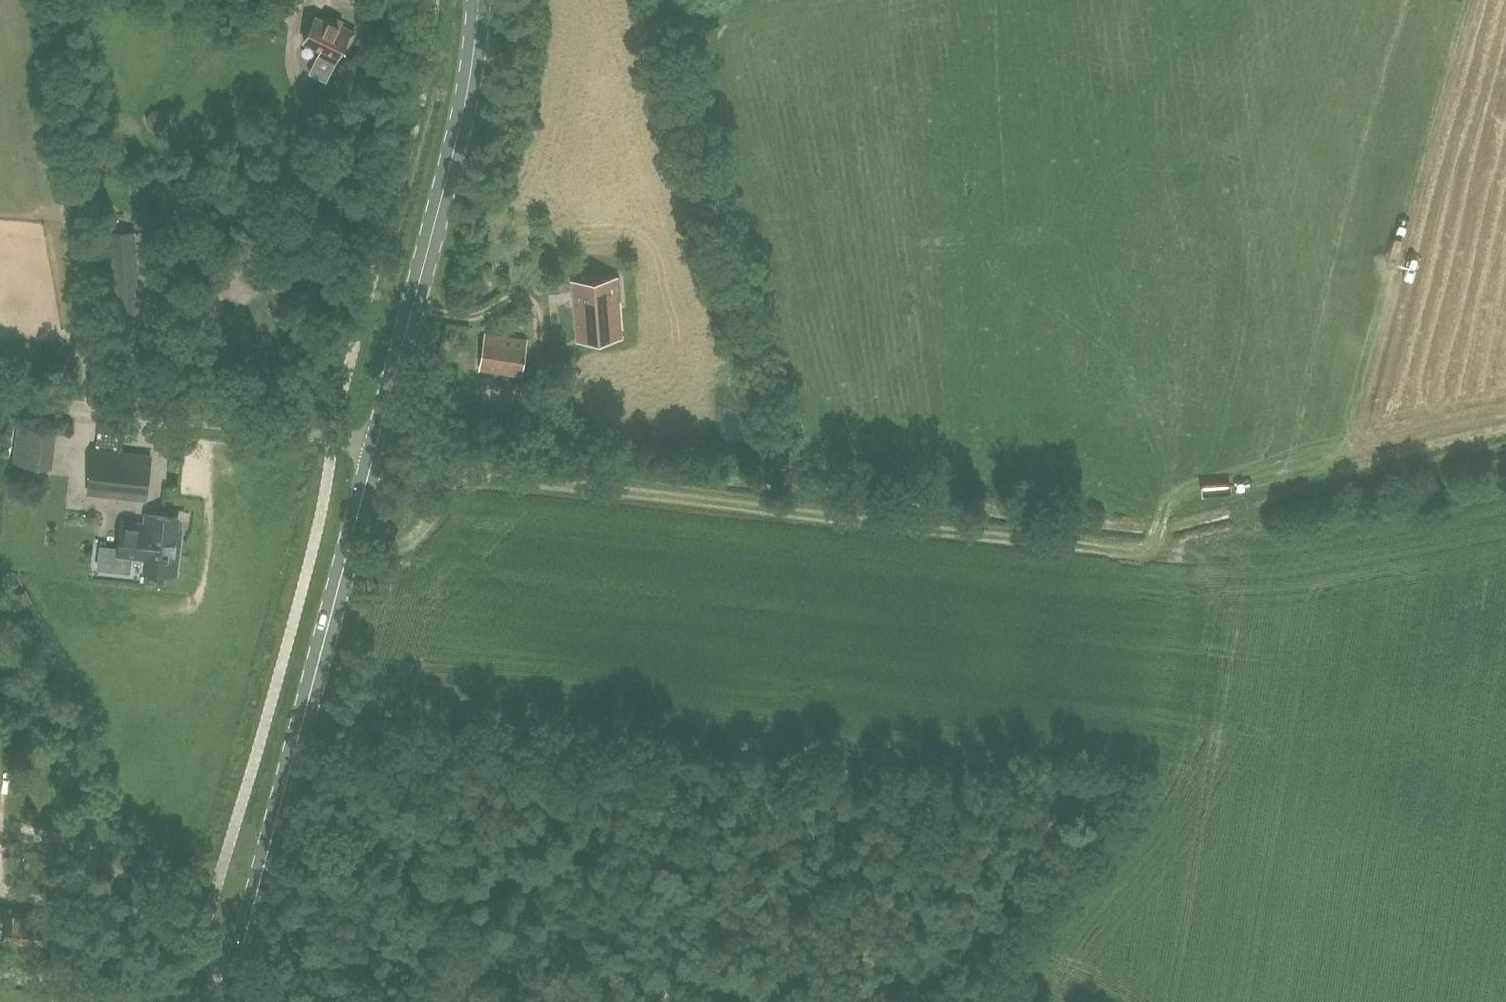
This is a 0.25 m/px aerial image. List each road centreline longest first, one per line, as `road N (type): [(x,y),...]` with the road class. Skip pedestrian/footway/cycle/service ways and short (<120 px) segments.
road 1 (secondary): [(229,1001),(376,453)]
road 2 (secondary): [(376,453),(458,143),(480,0)]
road 3 (unclassified): [(376,453),(0,399)]

